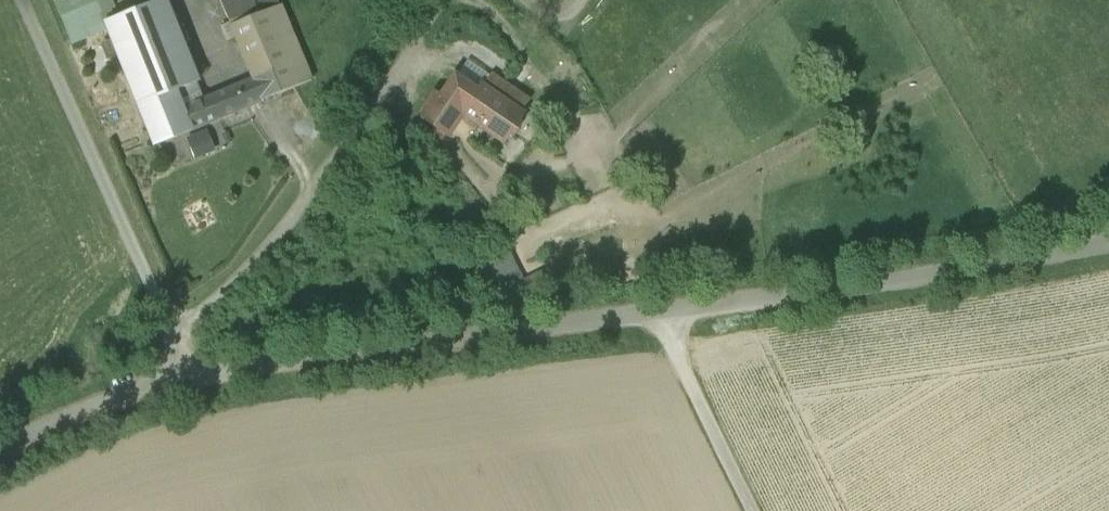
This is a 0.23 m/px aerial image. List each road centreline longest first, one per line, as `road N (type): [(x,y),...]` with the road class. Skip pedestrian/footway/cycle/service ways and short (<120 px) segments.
road 1 (unclassified): [(184,381),(984,267),(1108,242)]
road 2 (track): [(23,0),(171,328),(282,235),(440,0)]
road 3 (track): [(656,314),(753,510)]
road 4 (unclassified): [(0,451),(90,409),(184,381)]

